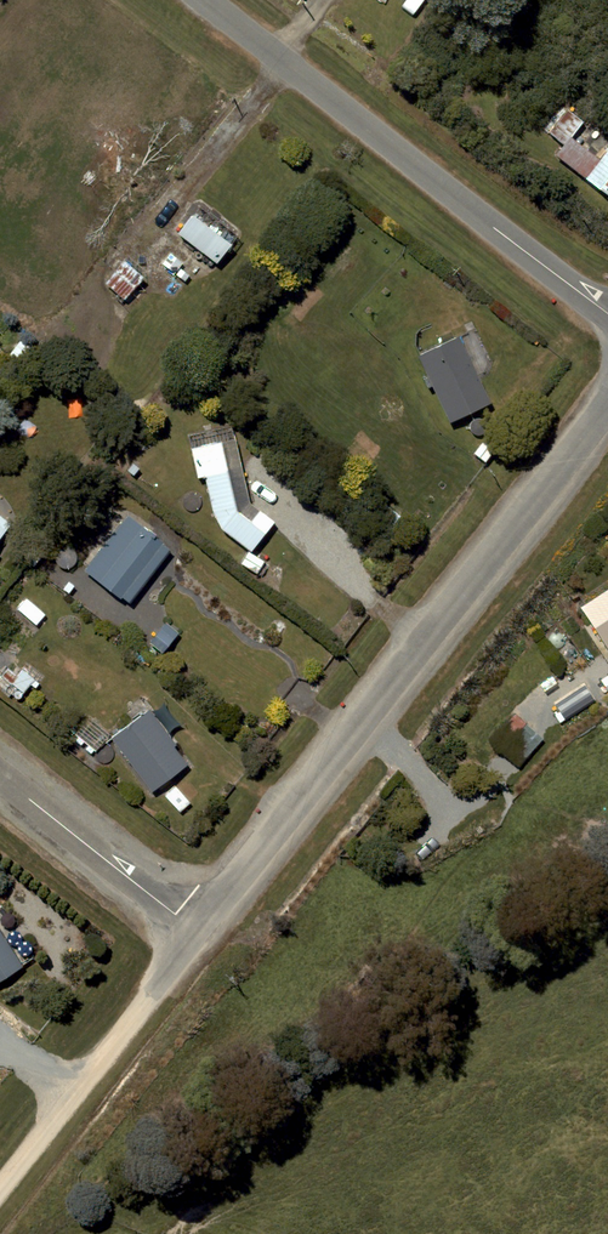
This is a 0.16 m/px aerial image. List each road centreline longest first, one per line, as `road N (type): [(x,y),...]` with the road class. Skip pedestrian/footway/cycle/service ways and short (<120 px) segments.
road 1 (residential): [(195,932),(607,402)]
road 2 (residential): [(203,0),(607,314)]
road 3 (residential): [(0,1176),(195,932)]
road 4 (residential): [(0,777),(195,932)]

